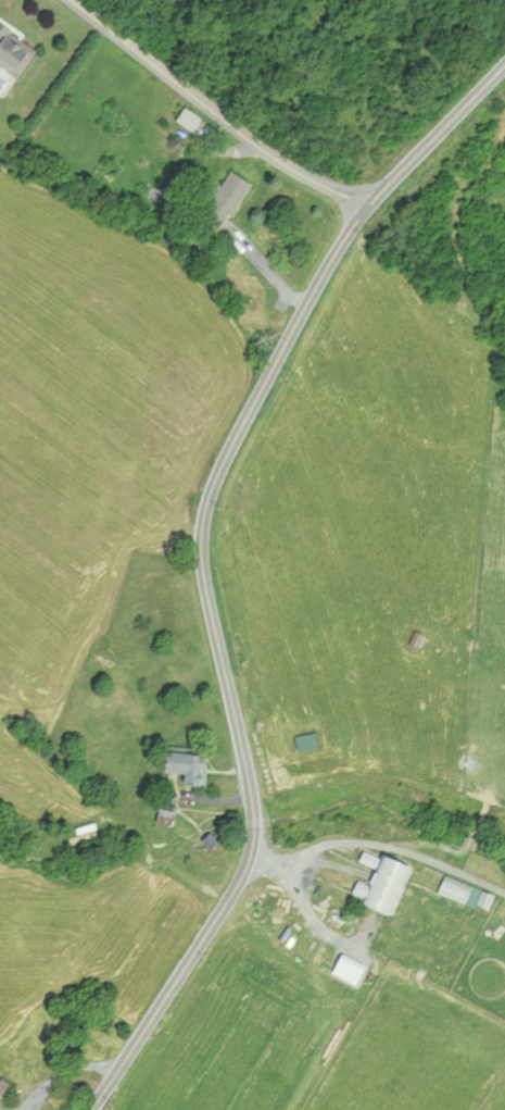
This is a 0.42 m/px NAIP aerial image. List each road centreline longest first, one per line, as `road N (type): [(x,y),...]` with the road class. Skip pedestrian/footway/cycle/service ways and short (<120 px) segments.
road 1 (tertiary): [(88,1109),(253,847),(253,802),(201,556),(215,482),(354,224),(504,64)]
road 2 (residential): [(370,203),(274,158),(72,0)]

